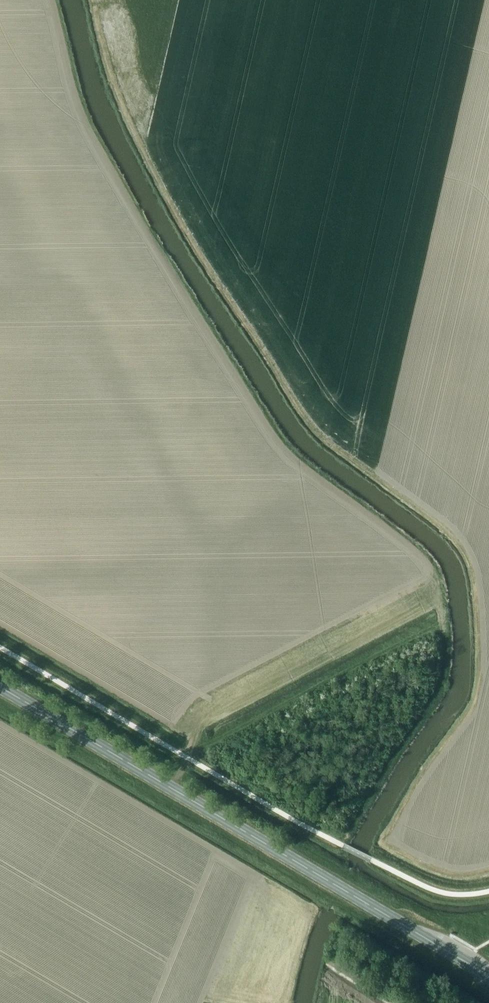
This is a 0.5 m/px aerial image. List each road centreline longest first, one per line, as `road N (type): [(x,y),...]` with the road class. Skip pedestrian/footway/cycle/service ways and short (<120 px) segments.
road 1 (secondary): [(488,979),(0,690)]

